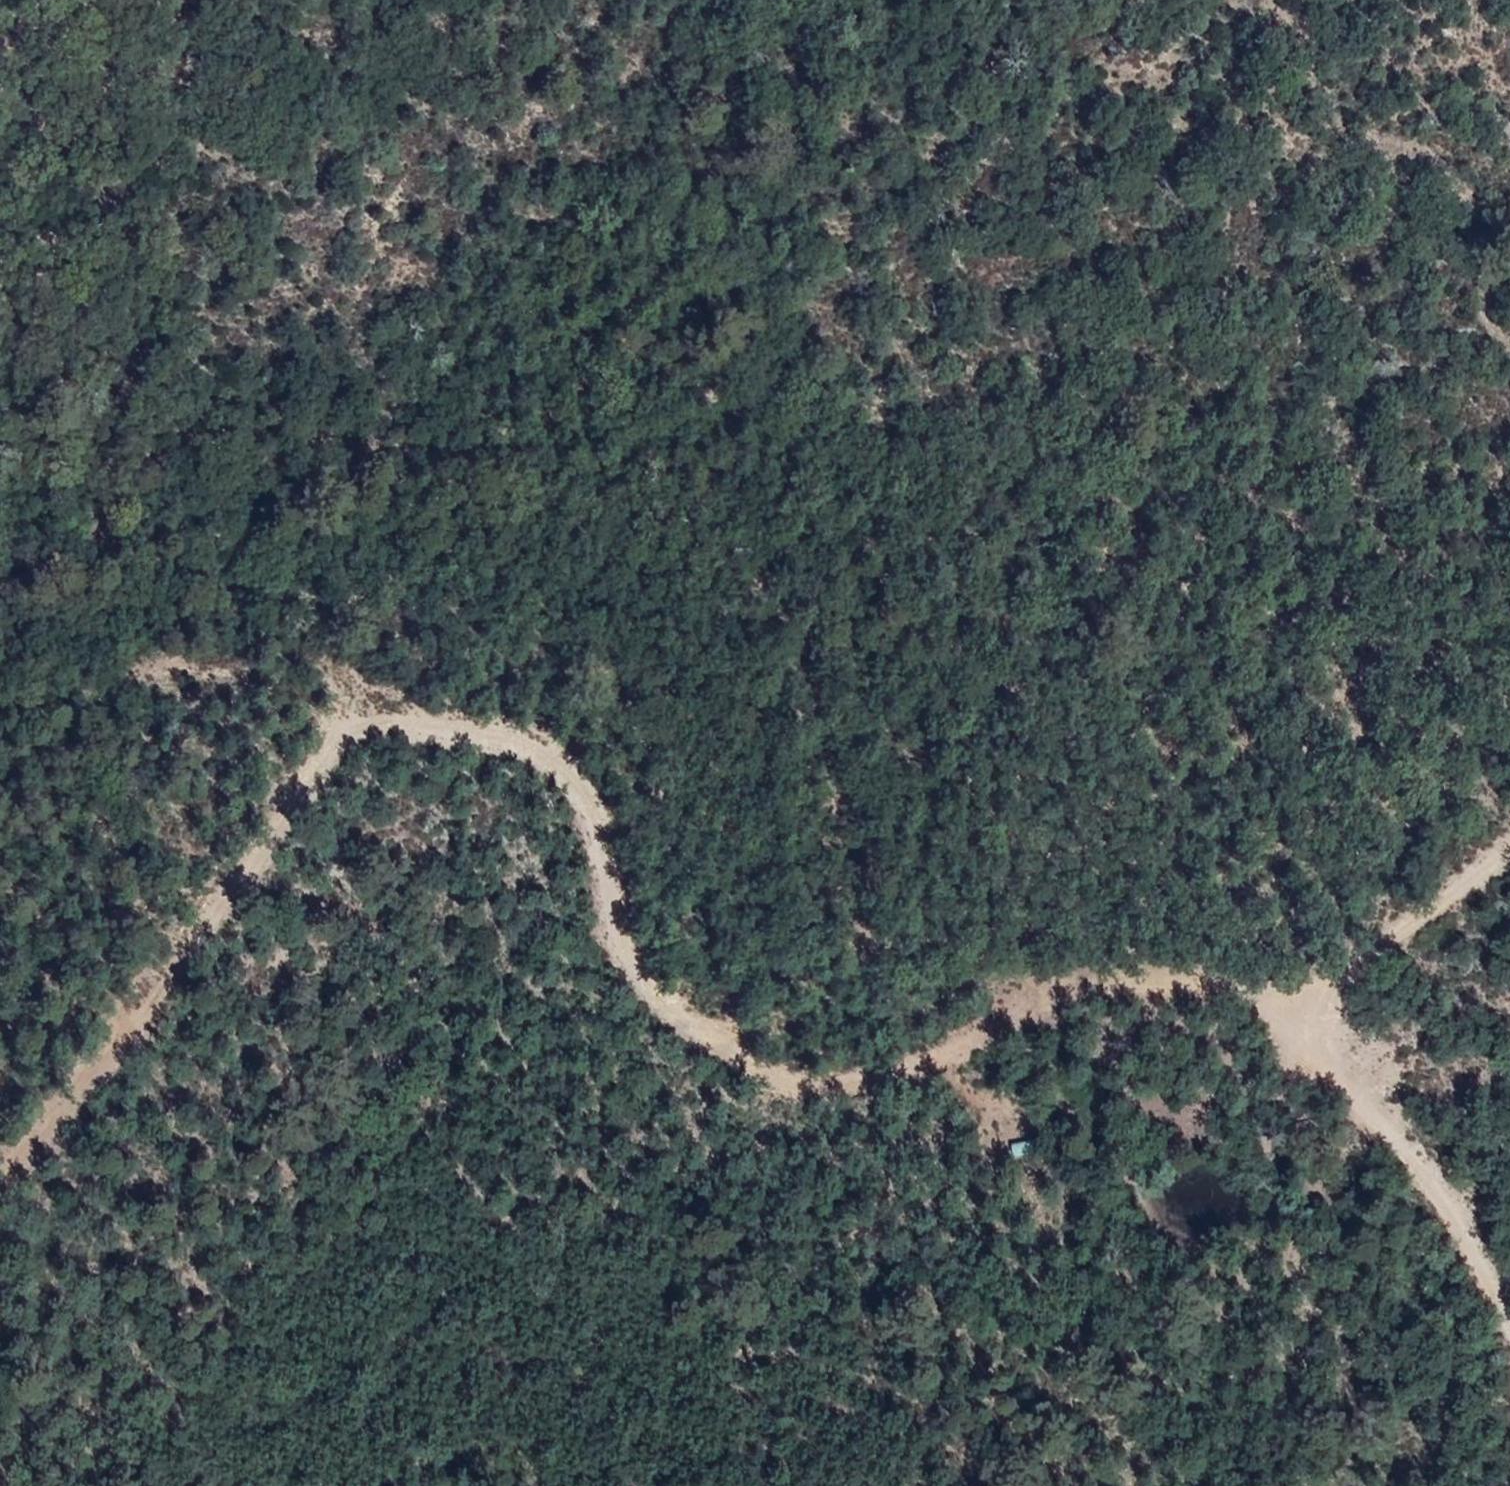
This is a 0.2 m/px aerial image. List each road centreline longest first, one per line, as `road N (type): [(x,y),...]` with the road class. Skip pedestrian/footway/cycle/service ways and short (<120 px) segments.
road 1 (track): [(1289,995),(1429,1175),(1480,1261),(1509,1342)]

